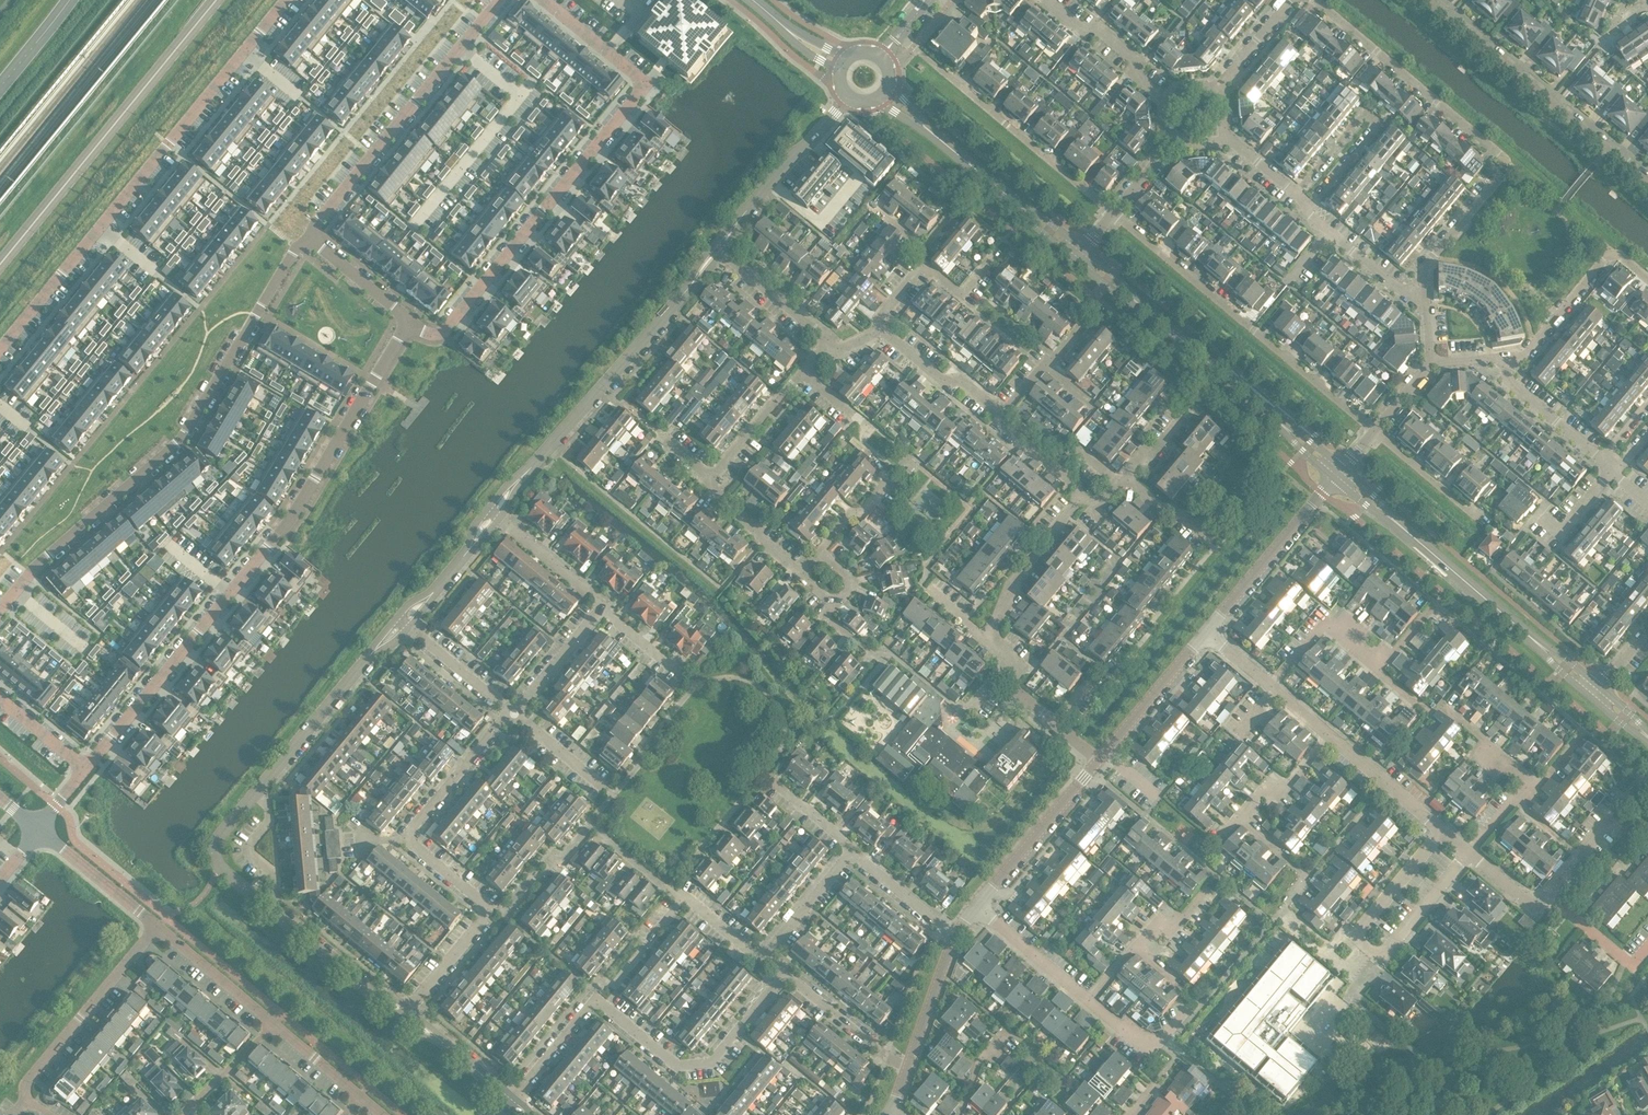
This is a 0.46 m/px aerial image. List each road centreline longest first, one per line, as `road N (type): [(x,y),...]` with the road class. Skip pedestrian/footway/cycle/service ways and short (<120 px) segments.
road 1 (residential): [(409,317),(286,523),(85,770)]
road 2 (residential): [(402,1016),(222,870),(213,854),(354,672),(406,620)]
road 3 (residential): [(544,0),(646,85),(447,330),(432,333),(409,317)]
road 4 (residential): [(0,609),(49,555),(183,440),(295,246),(309,236)]
road 5 (residential): [(513,1104),(598,1001),(680,1067),(712,1064),(785,973)]
road 6 (residential): [(496,514),(718,255)]
road 7 (secondary): [(215,0),(0,264)]
road 8 (tertiary): [(1339,473),(1079,254)]
road 9 (residential): [(1375,432),(1114,215)]
road 10 (tertiary): [(1596,693),(1339,473)]
road 11 (residential): [(1443,830),(1351,940),(1381,965),(1474,856)]
road 12 (residential): [(309,236),(500,0)]
road 13 (residential): [(286,0),(101,226)]
road 14 (residential): [(1114,215),(900,35)]
road 15 (residential): [(1433,0),(1647,178)]
road 16 (residential): [(402,1016),(491,910),(406,839)]
road 17 (residential): [(1502,155),(1315,0)]
road 18 (residential): [(1307,212),(1380,124),(1364,111),(1296,194)]
road 19 (residential): [(24,1102),(25,1084),(156,924)]
road 20 (residential): [(1206,635),(1339,473)]
road 21 (residential): [(718,255),(848,97)]
road 22 (tertiary): [(1079,254),(925,127)]
road 23 (residential): [(975,909),(1099,760)]
road 24 (residential): [(1502,155),(1501,174),(1425,267),(1424,300)]
road 25 (residential): [(1499,359),(1523,355),(1601,261),(1624,254)]
road 26 (residential): [(994,640),(1012,592),(1079,497)]
road 27 (residential): [(1171,103),(1101,31),(1078,27),(1046,0)]
road 28 (residential): [(406,839),(513,713)]
road 29 (residential): [(1099,760),(1206,635)]
road 30 (residential): [(0,350),(101,226)]
road 31 (residential): [(1611,470),(1509,381),(1499,359)]
road 32 (residential): [(275,1025),(156,924)]
road 33 (residential): [(1004,417),(878,328)]
road 34 (residential): [(1378,670),(1321,625),(1270,688)]
road 35 (residential): [(908,1065),(785,973)]
road 36 (residential): [(1647,778),(1553,898)]
road 37 (residential): [(156,924),(38,831)]
road 38 (residential): [(1443,830),(1329,736)]
road 39 (residential): [(1424,300),(1307,212)]
road 40 (residential): [(975,909),(1088,1001)]
road 41 (residential): [(513,713),(406,620)]
road 42 (residential): [(513,1104),(402,1016)]
road 43 (residential): [(513,713),(603,604)]
road 44 (residential): [(1240,819),(1310,879),(1280,917)]
road 45 (residential): [(908,1065),(955,933)]
road 46 (residential): [(827,343),(718,255)]
road 47 (residential): [(603,604),(496,514)]
road 48 (residential): [(406,620),(462,564),(496,514)]
road 49 (residential): [(764,956),(853,849)]
road 50 (residential): [(713,478),(802,372)]
road 51 (residential): [(1088,1001),(1151,1053),(1188,1011)]
road 52 (residential): [(1480,520),(1375,432)]
road 53 (residential): [(955,933),(853,849)]
road 54 (residential): [(1553,898),(1630,967),(1647,944)]
road 55 (residential): [(801,575),(713,478)]
road 56 (residential): [(182,1114),(275,1025)]
road 57 (residential): [(309,236),(409,317)]
road 58 (residential): [(1533,789),(1440,701)]
road 59 (residential): [(1240,819),(1268,787),(1291,783),(1329,736)]

